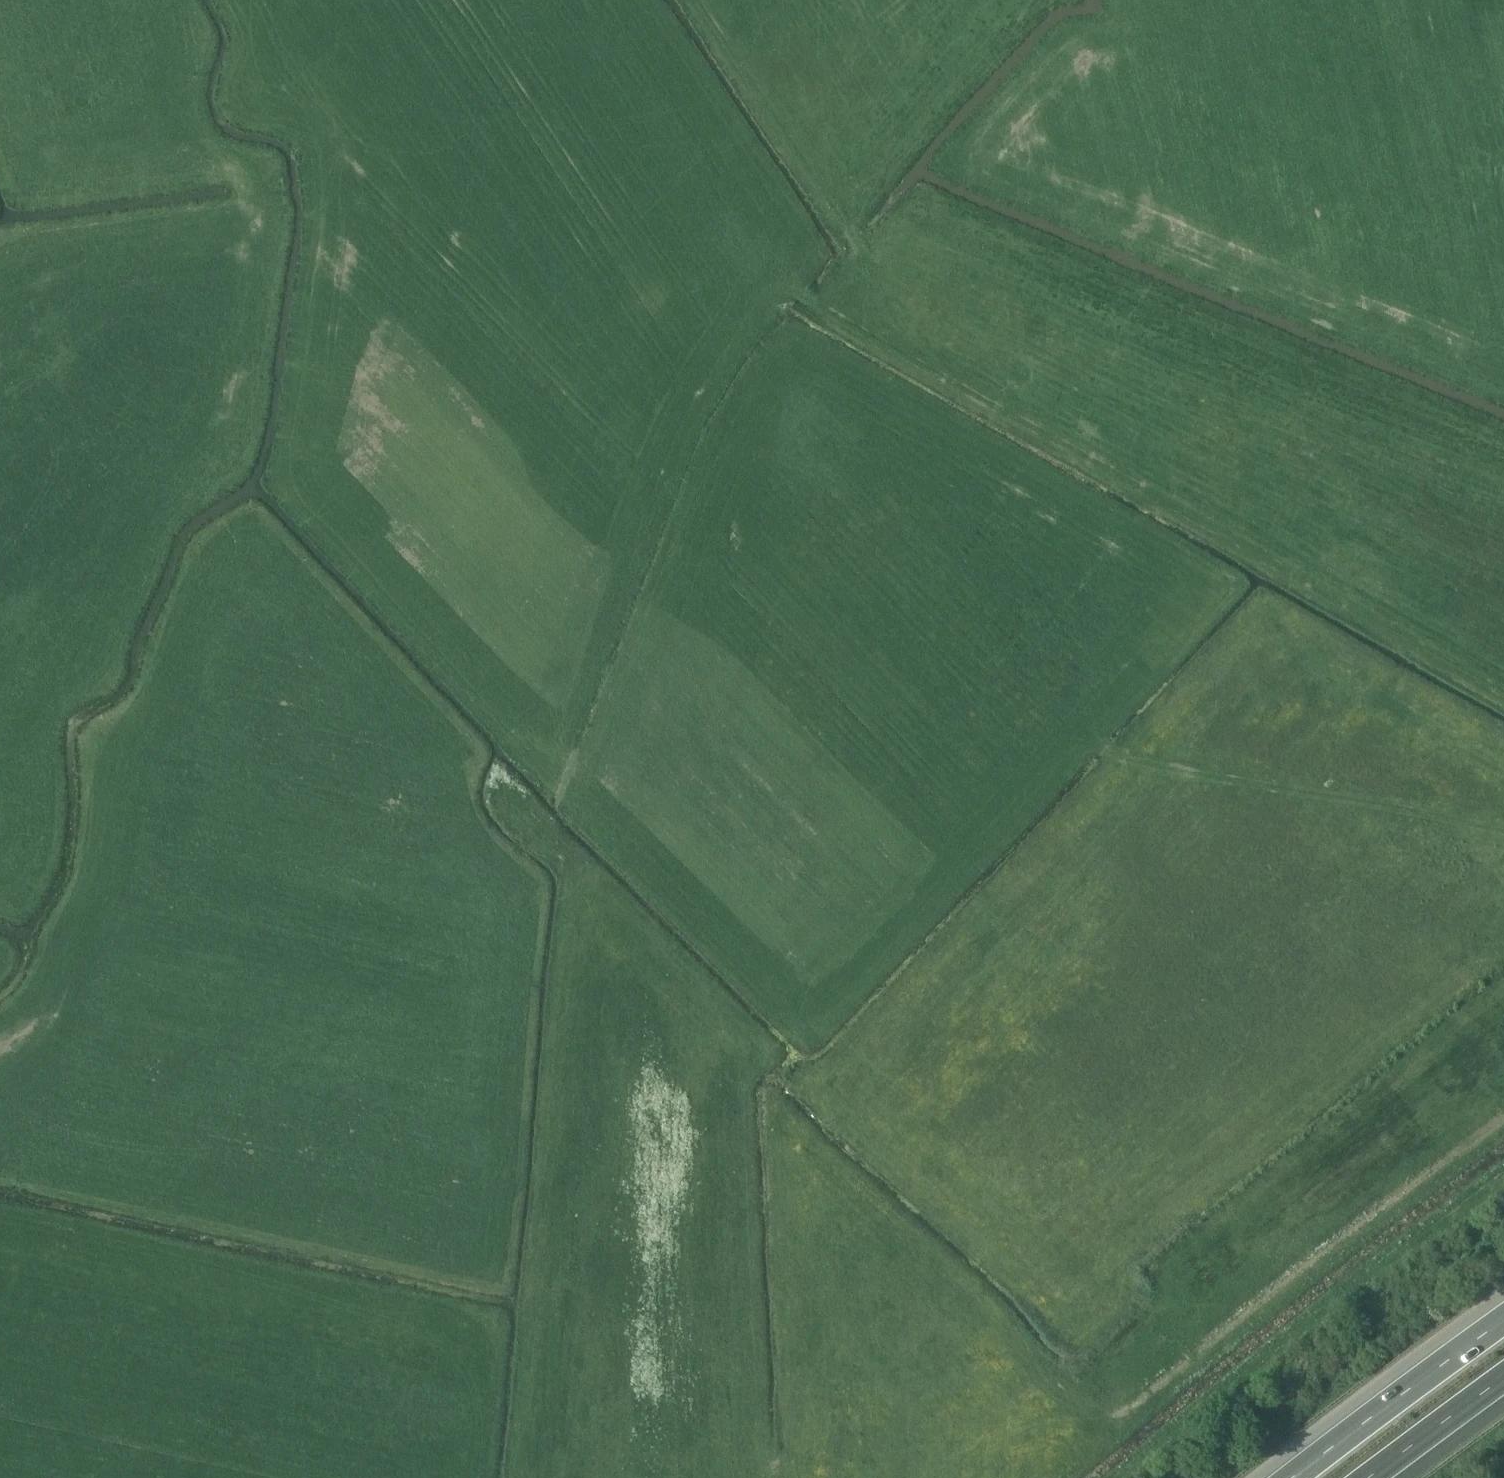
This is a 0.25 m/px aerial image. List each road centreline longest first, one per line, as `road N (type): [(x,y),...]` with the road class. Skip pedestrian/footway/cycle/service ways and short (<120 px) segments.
road 1 (track): [(1503,1116),(1116,1416)]
road 2 (motorway): [(1503,1320),(1293,1477)]
road 3 (motorway): [(1372,1477),(1503,1379)]

